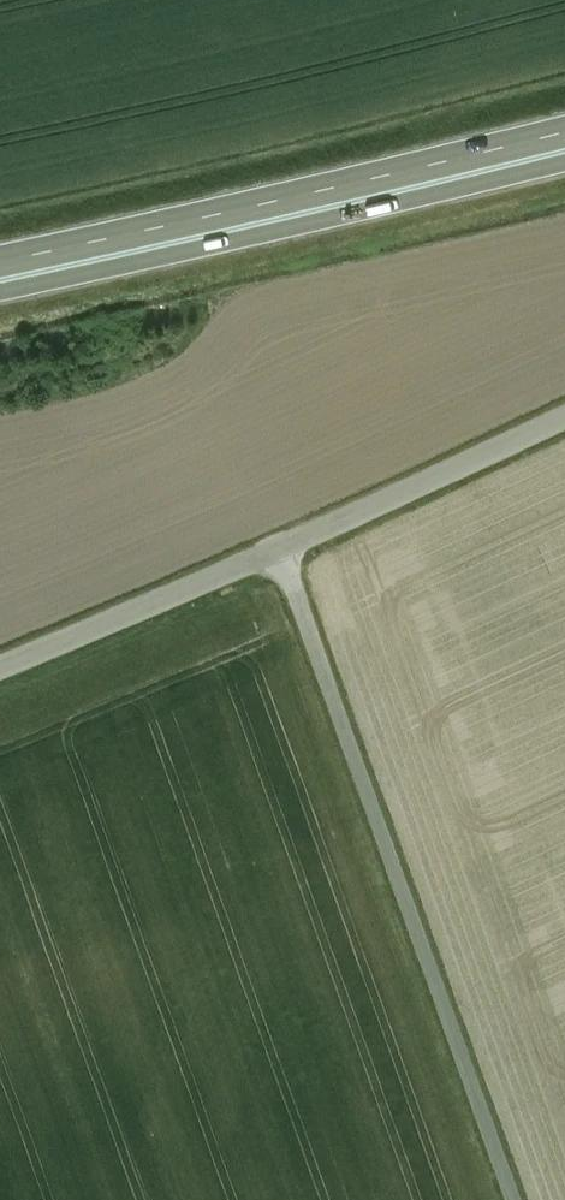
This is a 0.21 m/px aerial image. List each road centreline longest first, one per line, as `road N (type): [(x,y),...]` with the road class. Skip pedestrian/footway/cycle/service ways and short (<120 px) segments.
road 1 (unclassified): [(282,553),(514,1199)]
road 2 (trunk): [(564,129),(0,260)]
road 3 (trunk): [(0,290),(564,159)]
road 4 (unclassified): [(282,553),(564,418)]
road 5 (unclassified): [(0,669),(282,553)]

